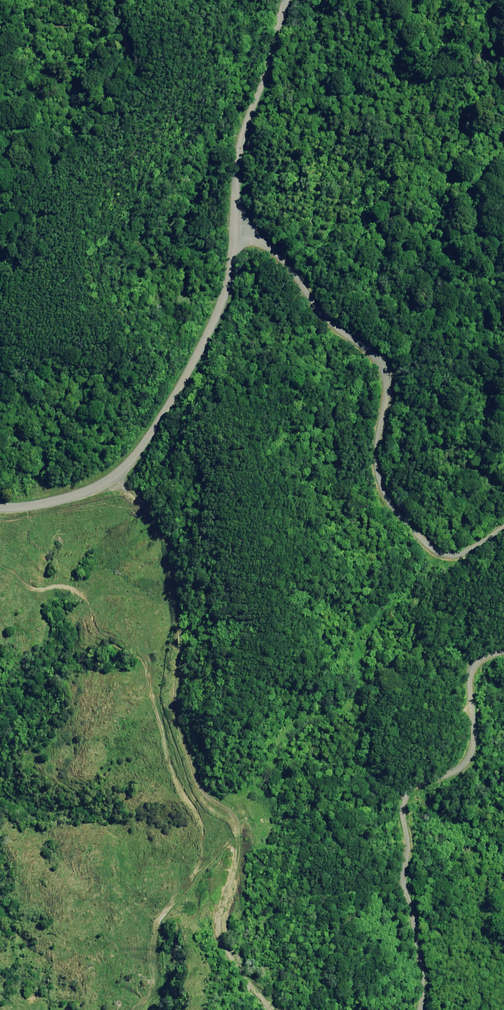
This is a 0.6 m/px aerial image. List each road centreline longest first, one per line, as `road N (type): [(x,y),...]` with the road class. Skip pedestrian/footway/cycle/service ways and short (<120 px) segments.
road 1 (track): [(270,1009),(219,938),(240,833),(229,811),(204,796),(181,743),(173,553),(147,505),(115,477)]
road 2 (unclassified): [(234,218),(385,371),(379,488),(412,539),(445,558),(503,530)]
road 3 (unclassified): [(503,652),(467,674),(465,780),(448,803),(418,812),(404,832),(402,885),(424,989),(421,1009)]
road 4 (unclassified): [(0,508),(76,496),(115,477),(135,457),(221,309),(234,218)]
road 5 (unclassified): [(287,0),(242,137),(234,218)]

